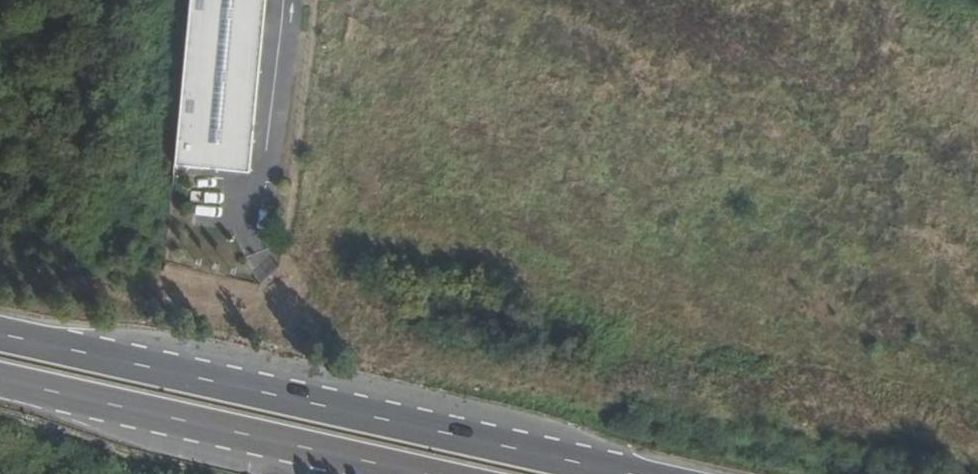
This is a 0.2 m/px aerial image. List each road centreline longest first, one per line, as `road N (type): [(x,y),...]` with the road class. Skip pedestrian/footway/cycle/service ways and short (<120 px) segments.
road 1 (trunk): [(632,473),(0,334)]
road 2 (trunk): [(0,380),(423,473)]

